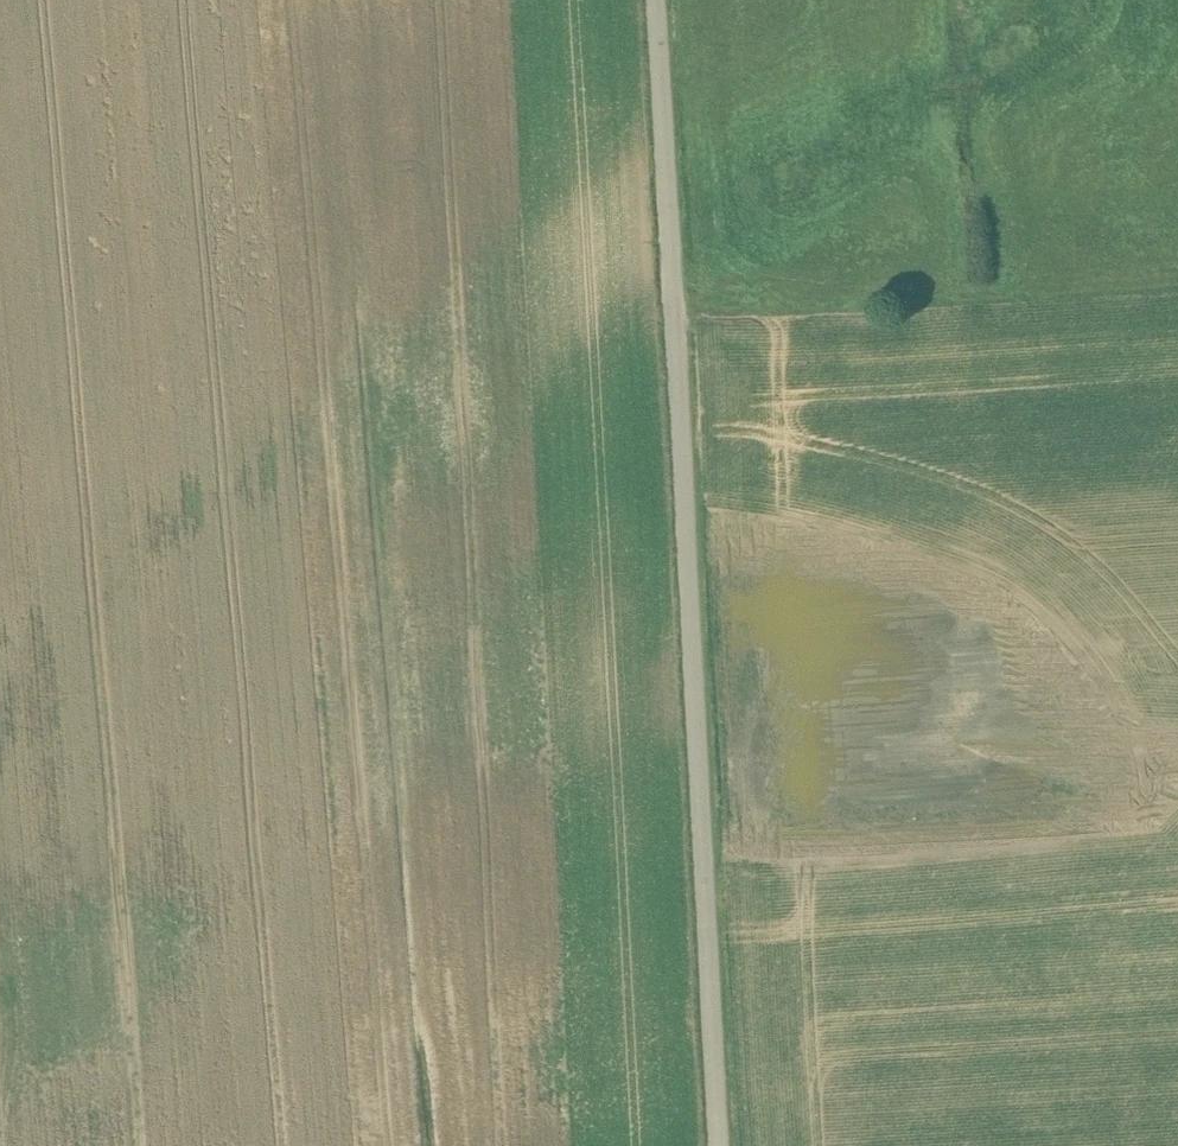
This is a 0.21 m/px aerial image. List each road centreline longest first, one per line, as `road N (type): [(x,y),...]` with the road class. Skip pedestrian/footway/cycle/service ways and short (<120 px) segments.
road 1 (unclassified): [(666,0),(721,1145)]

